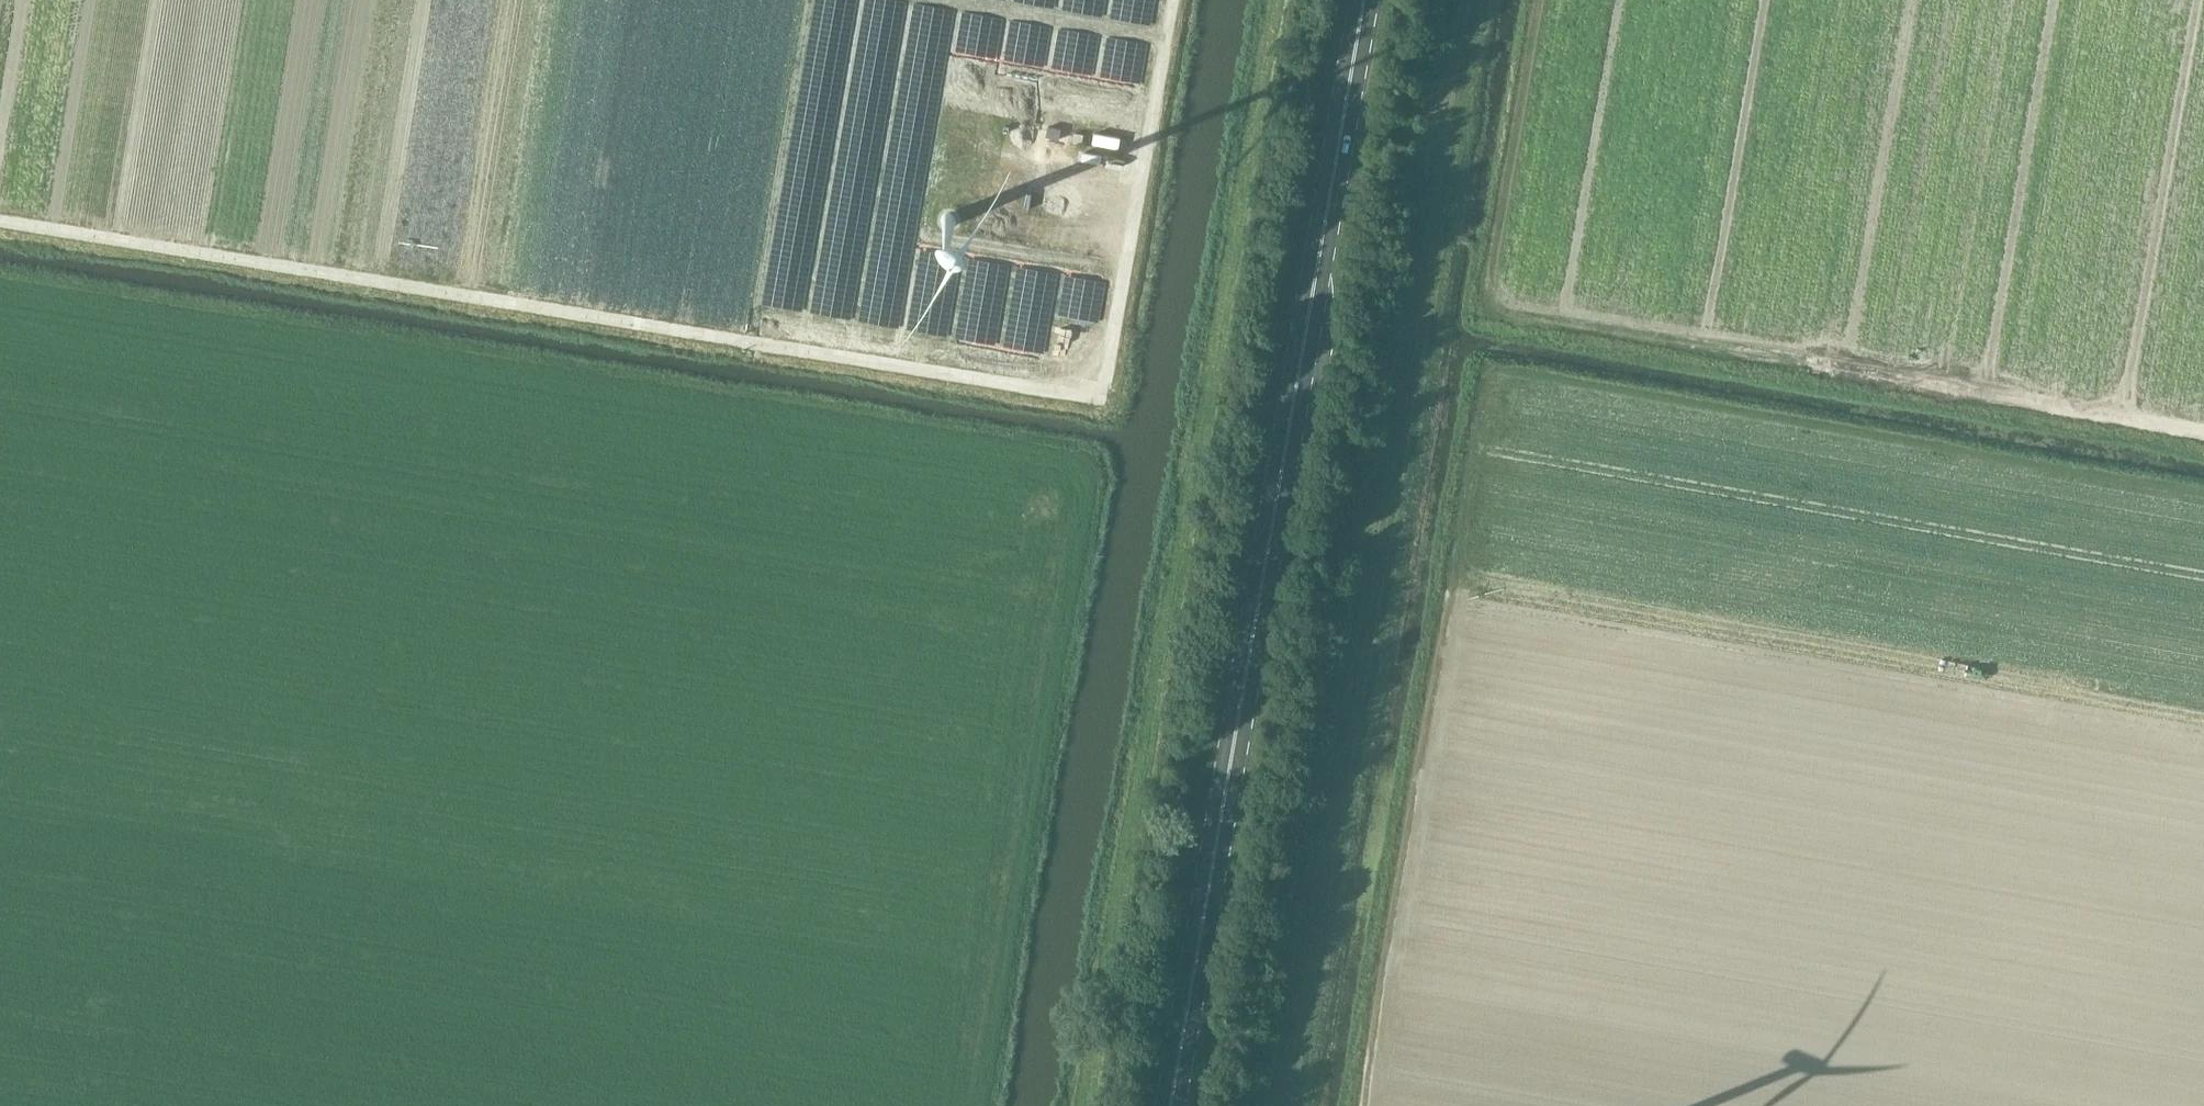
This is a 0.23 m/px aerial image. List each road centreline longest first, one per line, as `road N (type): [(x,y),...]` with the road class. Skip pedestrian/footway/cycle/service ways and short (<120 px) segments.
road 1 (primary): [(1171,1105),(1364,0)]

